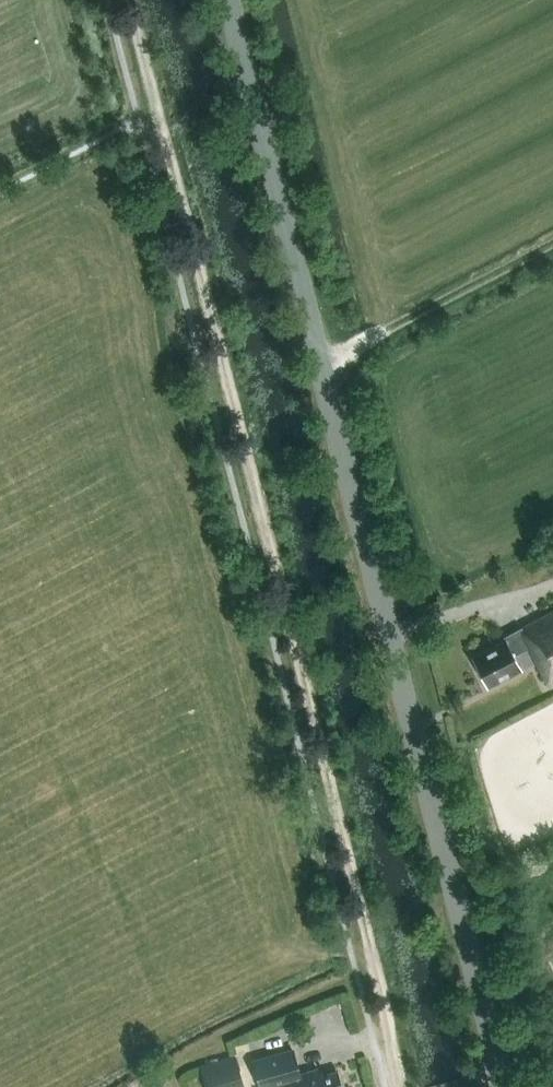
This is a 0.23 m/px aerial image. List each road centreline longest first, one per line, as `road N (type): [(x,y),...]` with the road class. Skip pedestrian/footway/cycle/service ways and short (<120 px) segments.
road 1 (track): [(406,1086),(130,0)]
road 2 (tertiary): [(503,1086),(230,0)]
road 3 (track): [(159,110),(0,192)]

